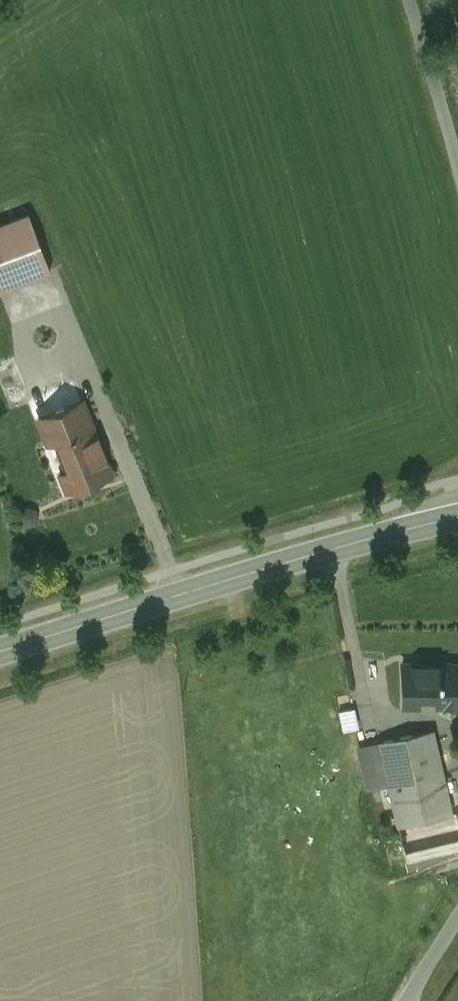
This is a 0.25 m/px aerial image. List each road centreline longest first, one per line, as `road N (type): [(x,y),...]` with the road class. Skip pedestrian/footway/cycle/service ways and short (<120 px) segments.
road 1 (secondary): [(457,516),(0,651)]
road 2 (unclassified): [(413,0),(457,153)]

